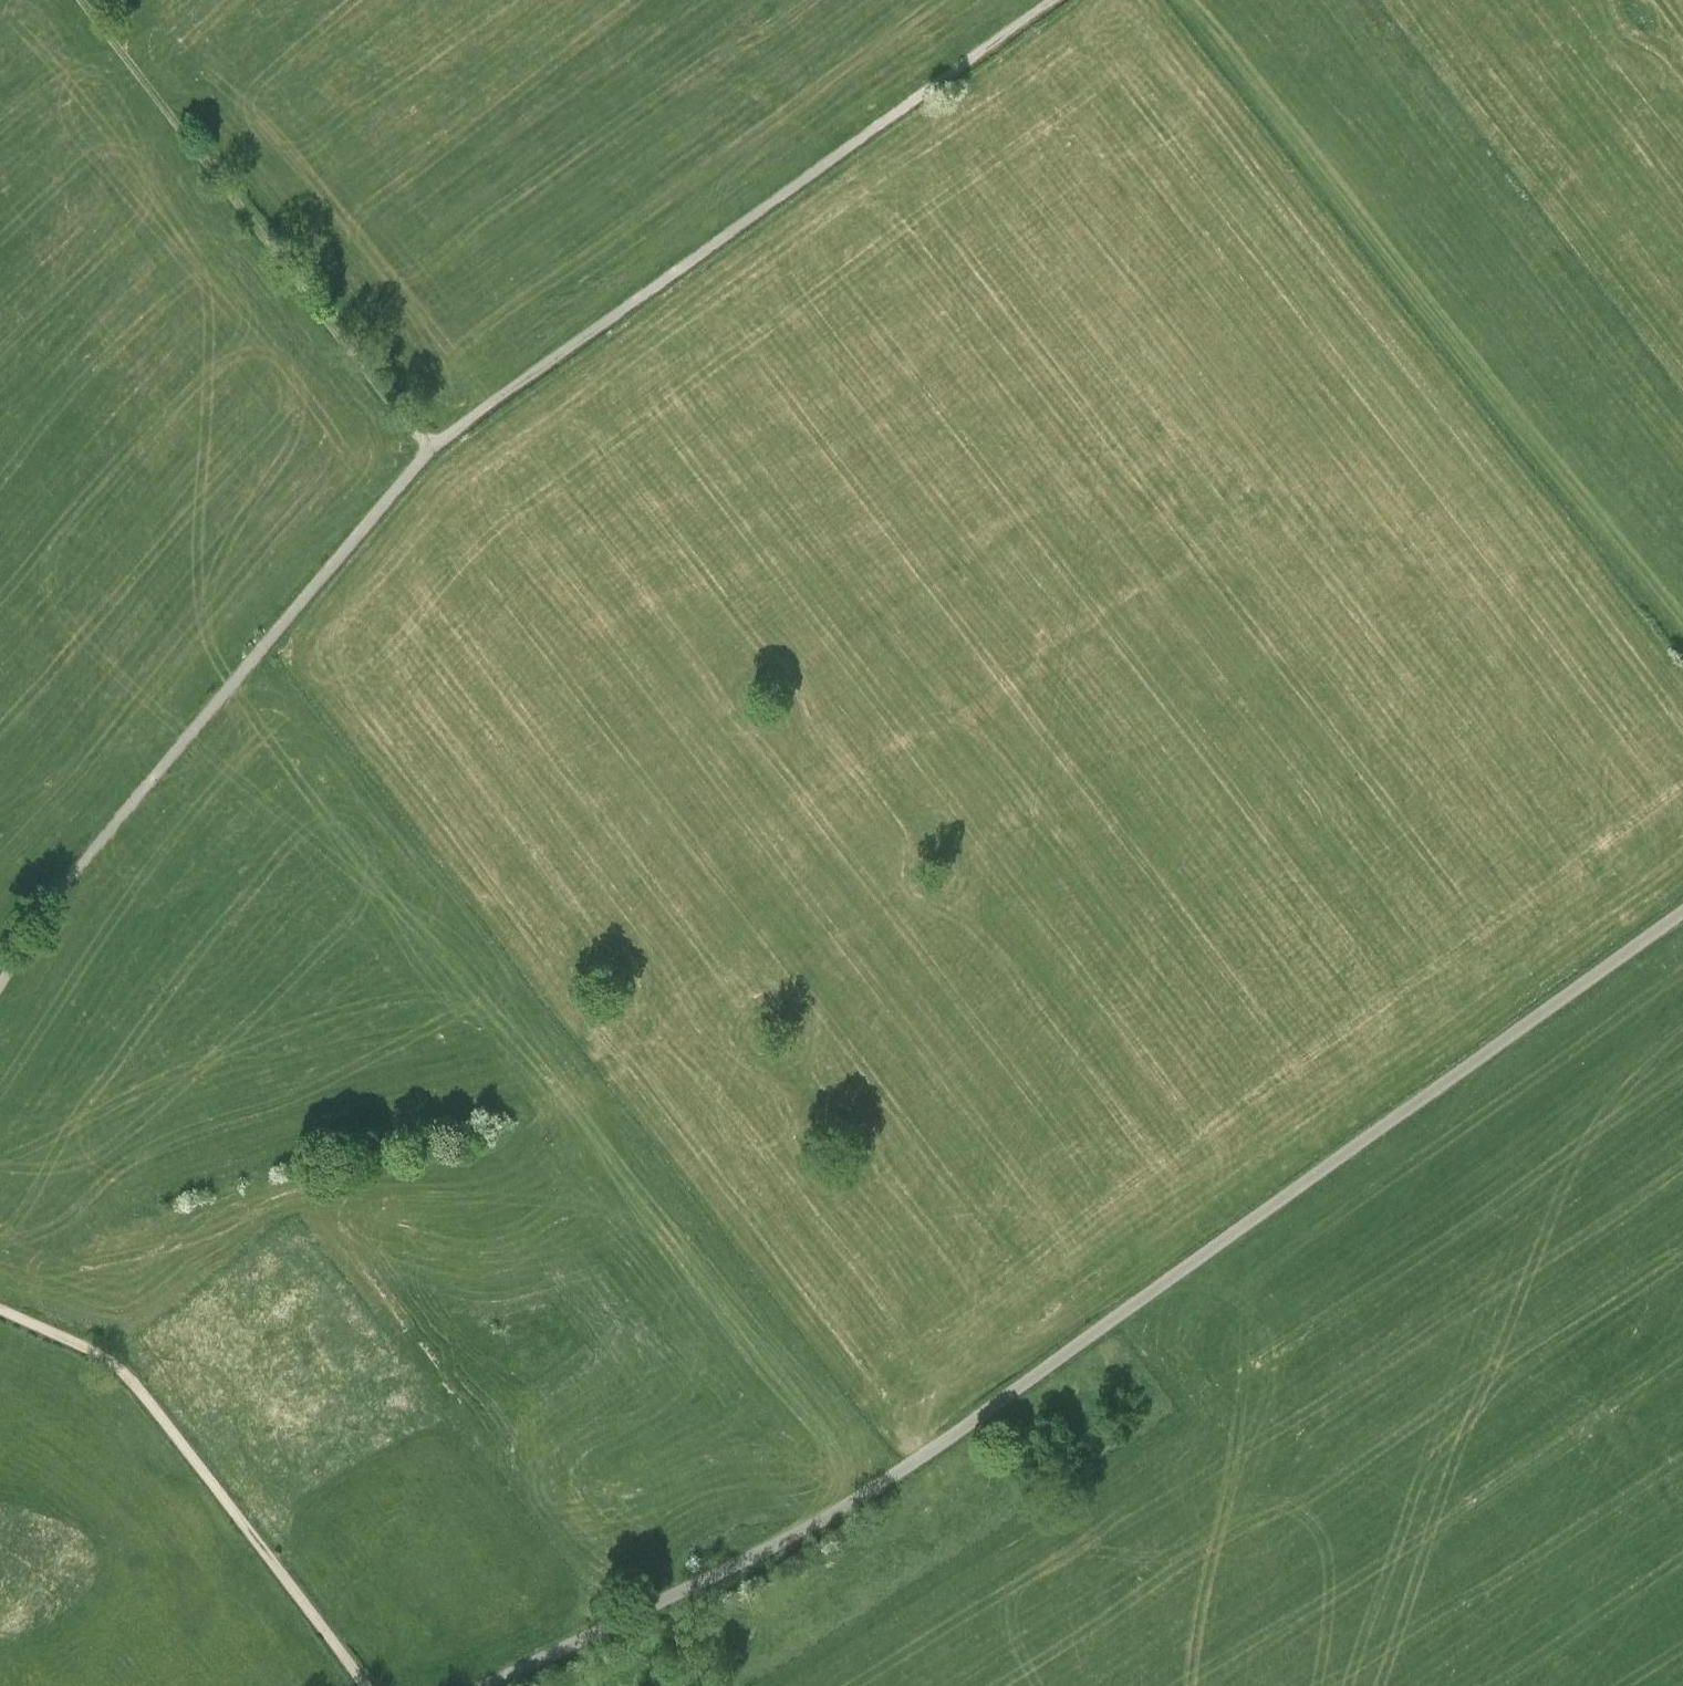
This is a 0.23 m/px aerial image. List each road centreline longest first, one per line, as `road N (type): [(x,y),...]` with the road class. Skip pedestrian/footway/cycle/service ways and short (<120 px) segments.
road 1 (track): [(1682,916),(1018,1394),(481,1685)]
road 2 (track): [(435,442),(1064,0)]
road 3 (track): [(0,970),(435,442)]
road 4 (track): [(0,1308),(110,1354),(361,1685)]

